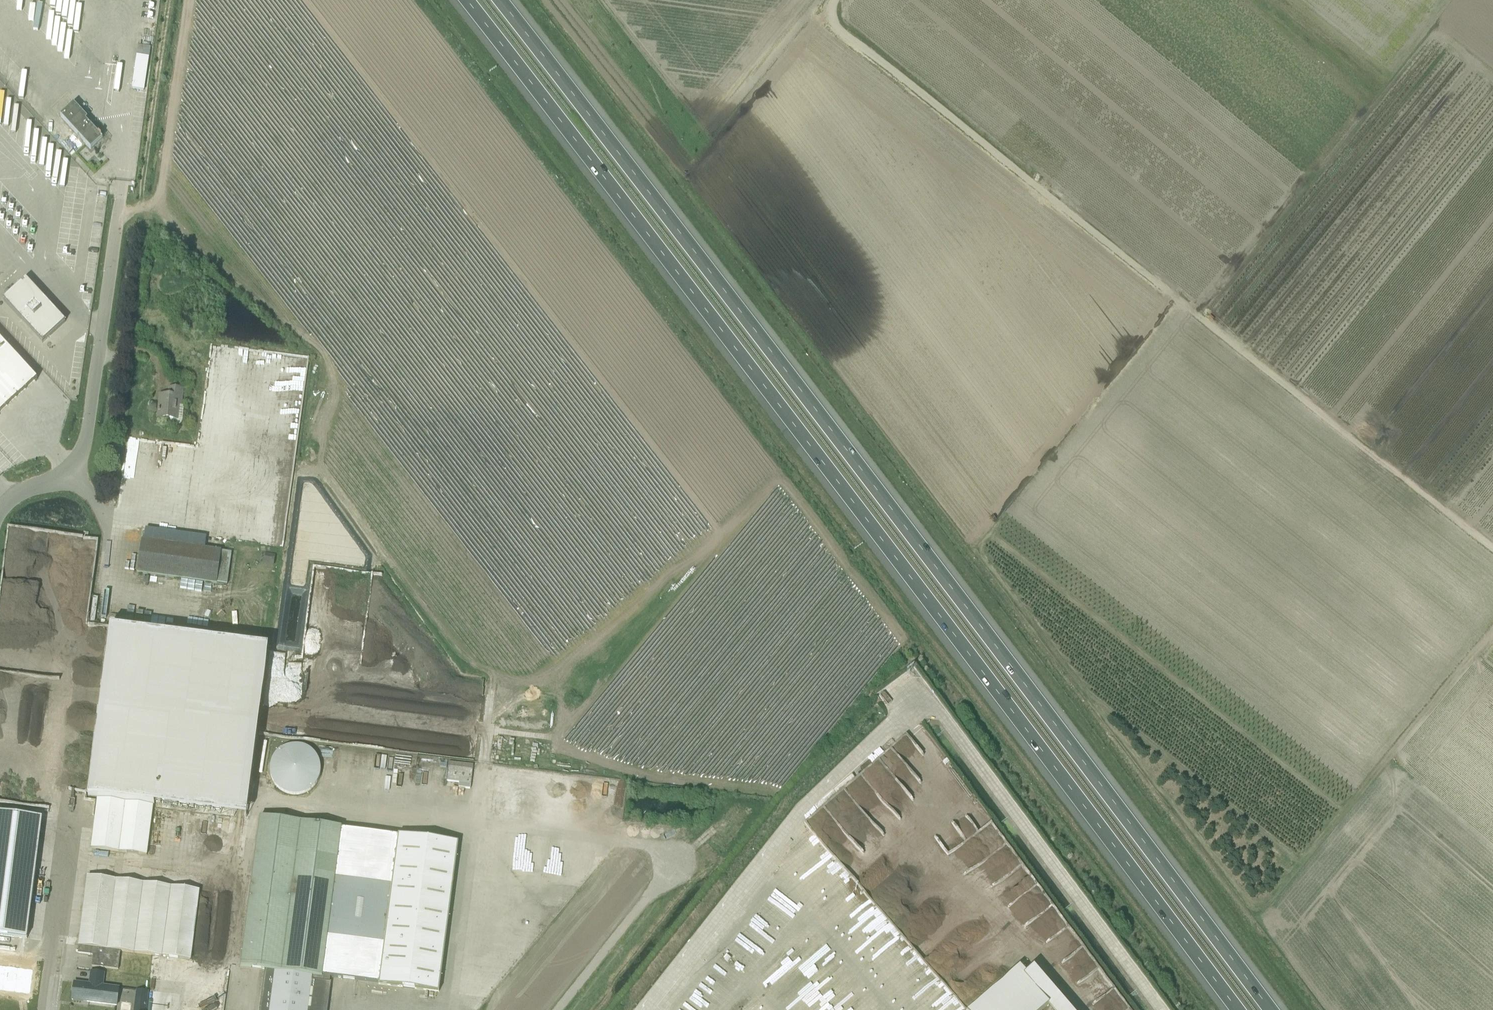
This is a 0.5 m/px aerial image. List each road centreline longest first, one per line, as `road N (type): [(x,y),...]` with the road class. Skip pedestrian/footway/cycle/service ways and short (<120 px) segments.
road 1 (motorway): [(1269,1009),(497,0)]
road 2 (motorway): [(465,0),(1237,1009)]
road 3 (track): [(1492,550),(836,30),(829,13)]
road 4 (unclassified): [(0,512),(62,474),(88,430),(120,185)]
road 5 (track): [(115,221),(159,197),(186,0)]
road 6 (track): [(170,0),(142,206)]
road 7 (track): [(829,13),(700,163)]
road 8 (track): [(1089,415),(1184,303)]

